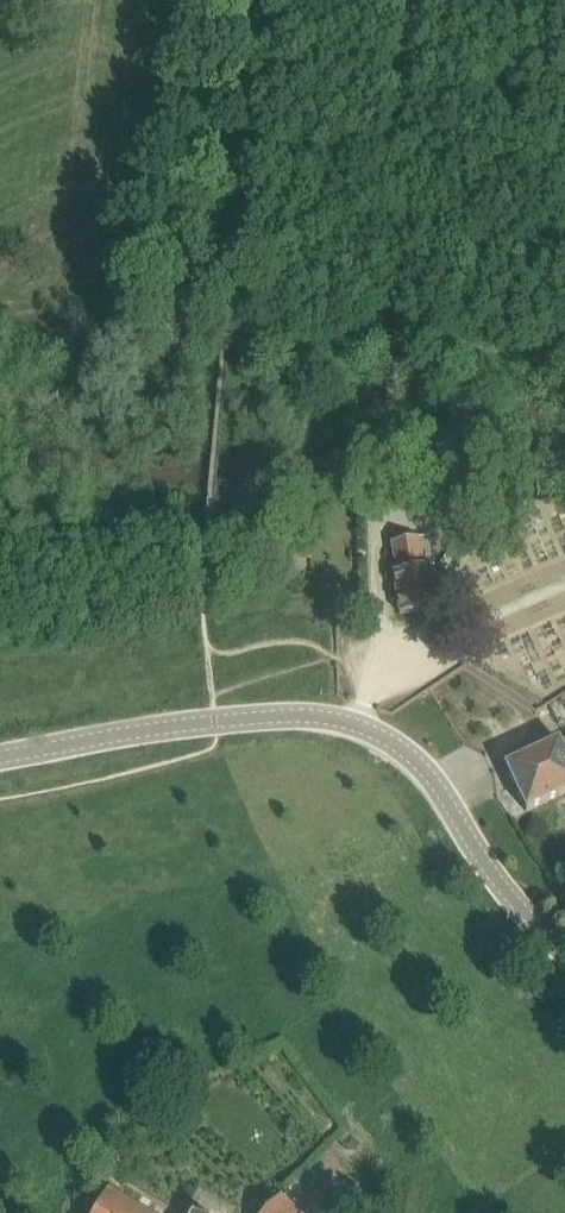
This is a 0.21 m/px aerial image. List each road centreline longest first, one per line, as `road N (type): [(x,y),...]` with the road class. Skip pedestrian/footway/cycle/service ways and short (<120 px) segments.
road 1 (tertiary): [(564,951),(504,889),(424,767),(372,730),(322,714),(272,714),(0,755)]

